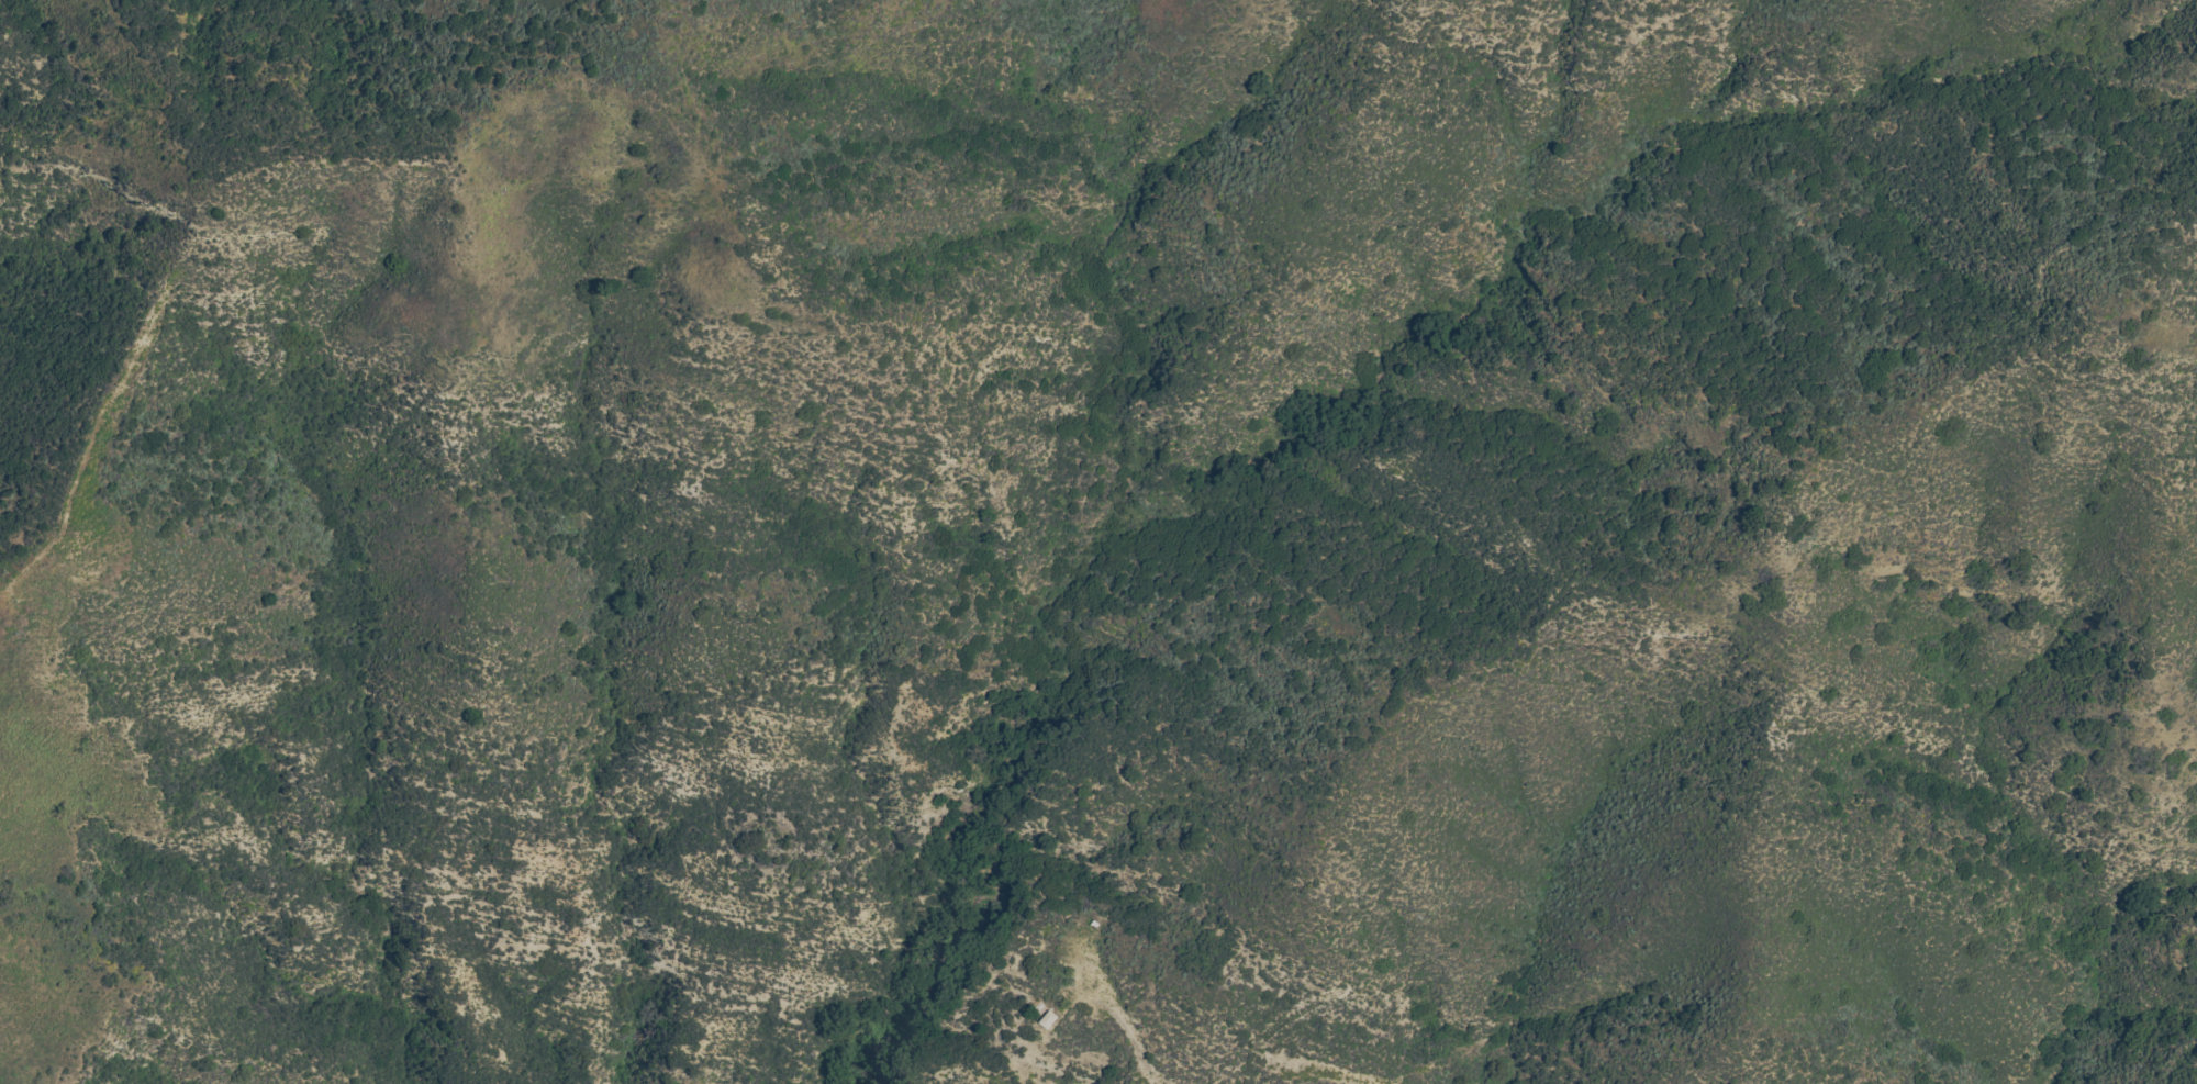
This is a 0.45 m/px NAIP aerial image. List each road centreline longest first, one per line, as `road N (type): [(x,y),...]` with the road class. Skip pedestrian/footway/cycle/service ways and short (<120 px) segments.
road 1 (track): [(1355,1083),(1334,1074),(1284,1073),(1261,1053),(1342,1004)]

